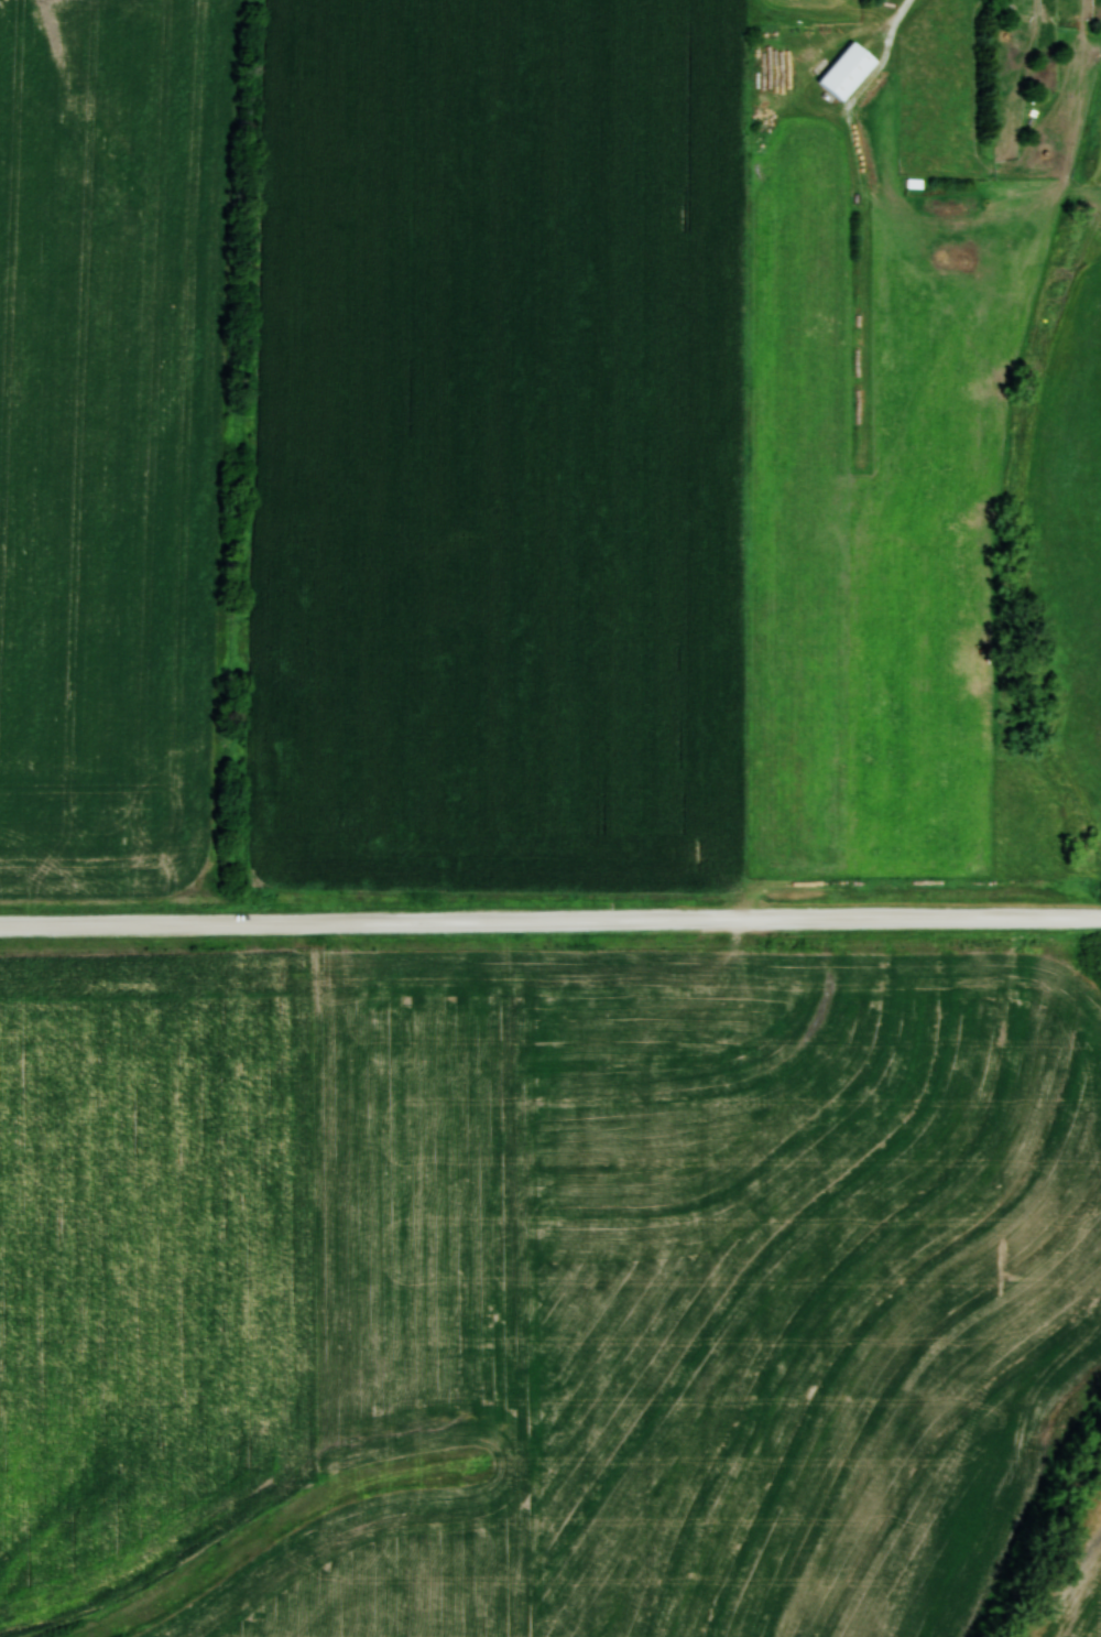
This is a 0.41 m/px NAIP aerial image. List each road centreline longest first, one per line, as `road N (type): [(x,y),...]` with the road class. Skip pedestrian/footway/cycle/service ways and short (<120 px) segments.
road 1 (residential): [(0,925),(1100,916)]

